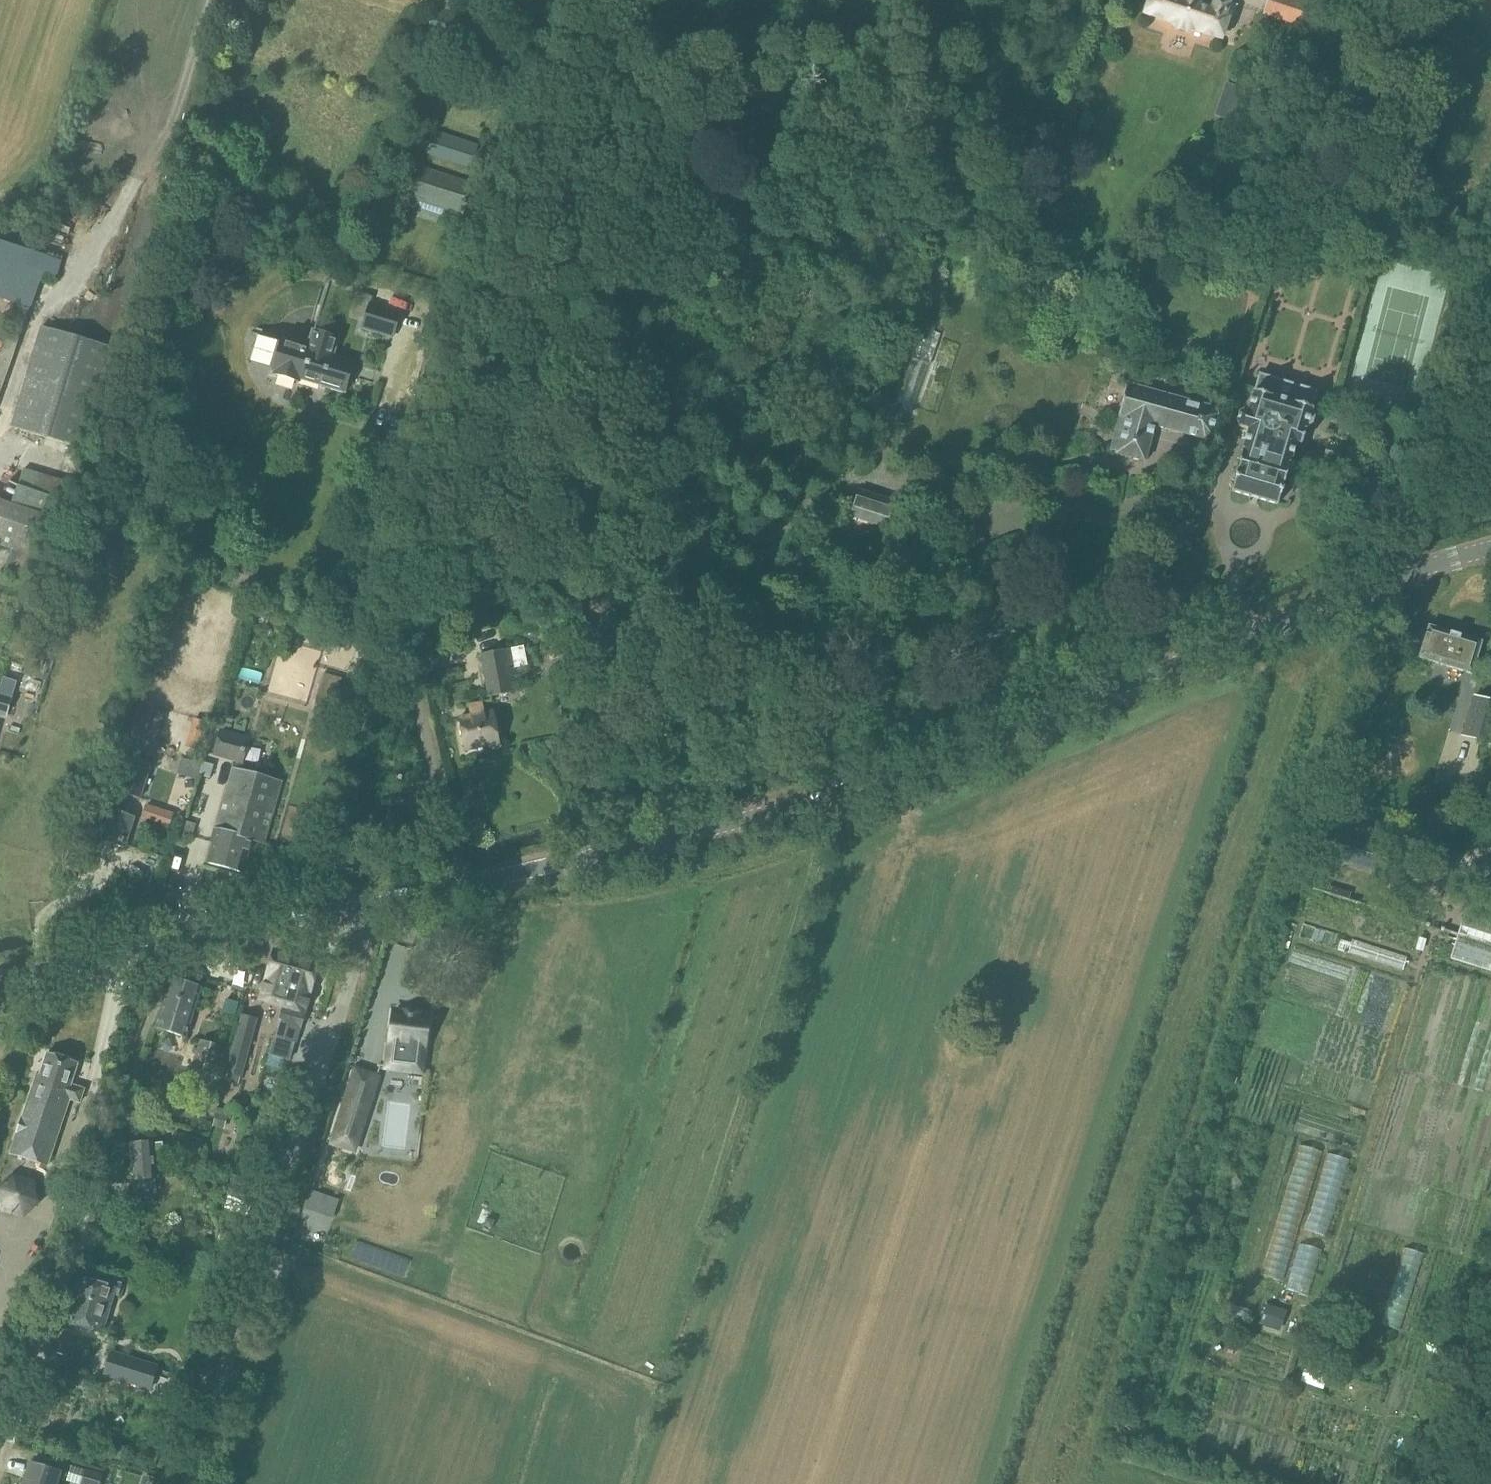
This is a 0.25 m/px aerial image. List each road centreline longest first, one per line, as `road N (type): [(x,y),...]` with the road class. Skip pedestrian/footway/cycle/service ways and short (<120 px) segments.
road 1 (tertiary): [(462,886),(892,776),(1490,546)]
road 2 (unclassified): [(462,886),(408,629),(615,0)]
road 3 (unclassified): [(187,1483),(363,944),(361,904)]
road 4 (track): [(209,0),(168,130),(64,296),(31,324),(0,430)]
road 5 (residential): [(121,957),(120,992),(0,1392)]
road 6 (tertiary): [(121,957),(361,904)]
road 7 (track): [(1490,832),(1460,867),(1428,949)]
road 8 (tertiary): [(0,983),(121,957)]

